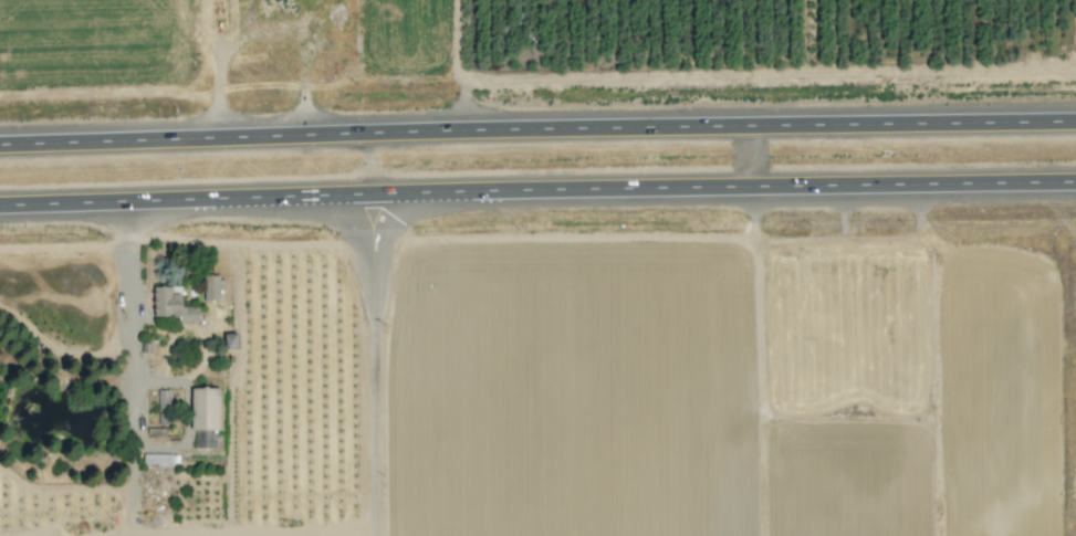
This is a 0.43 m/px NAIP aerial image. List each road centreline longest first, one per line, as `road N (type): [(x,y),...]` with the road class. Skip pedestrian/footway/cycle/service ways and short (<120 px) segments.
road 1 (primary): [(0,206),(1075,182)]
road 2 (primary): [(1075,122),(0,144)]
road 3 (residential): [(375,535),(373,193)]

